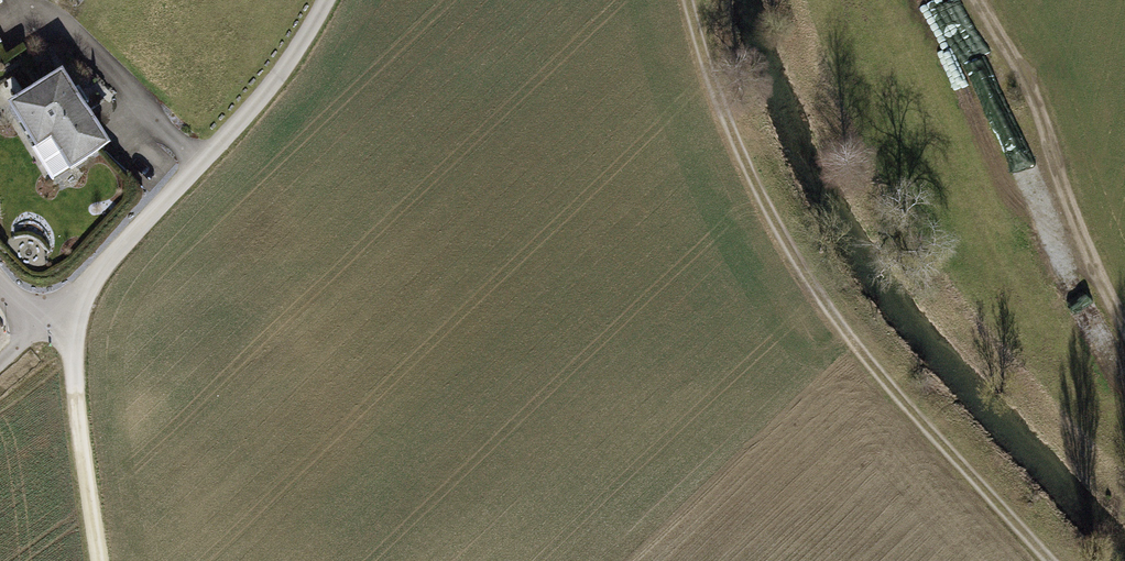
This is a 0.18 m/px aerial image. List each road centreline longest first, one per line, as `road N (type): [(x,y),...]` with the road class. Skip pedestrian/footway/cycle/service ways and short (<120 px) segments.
road 1 (track): [(687,0),(725,114),(805,274),(883,379),(1053,560)]
road 2 (residential): [(44,325),(250,108),(320,0)]
road 3 (track): [(977,0),(1023,74),(1104,289),(1124,323)]
road 4 (track): [(99,560),(68,347),(44,325)]

